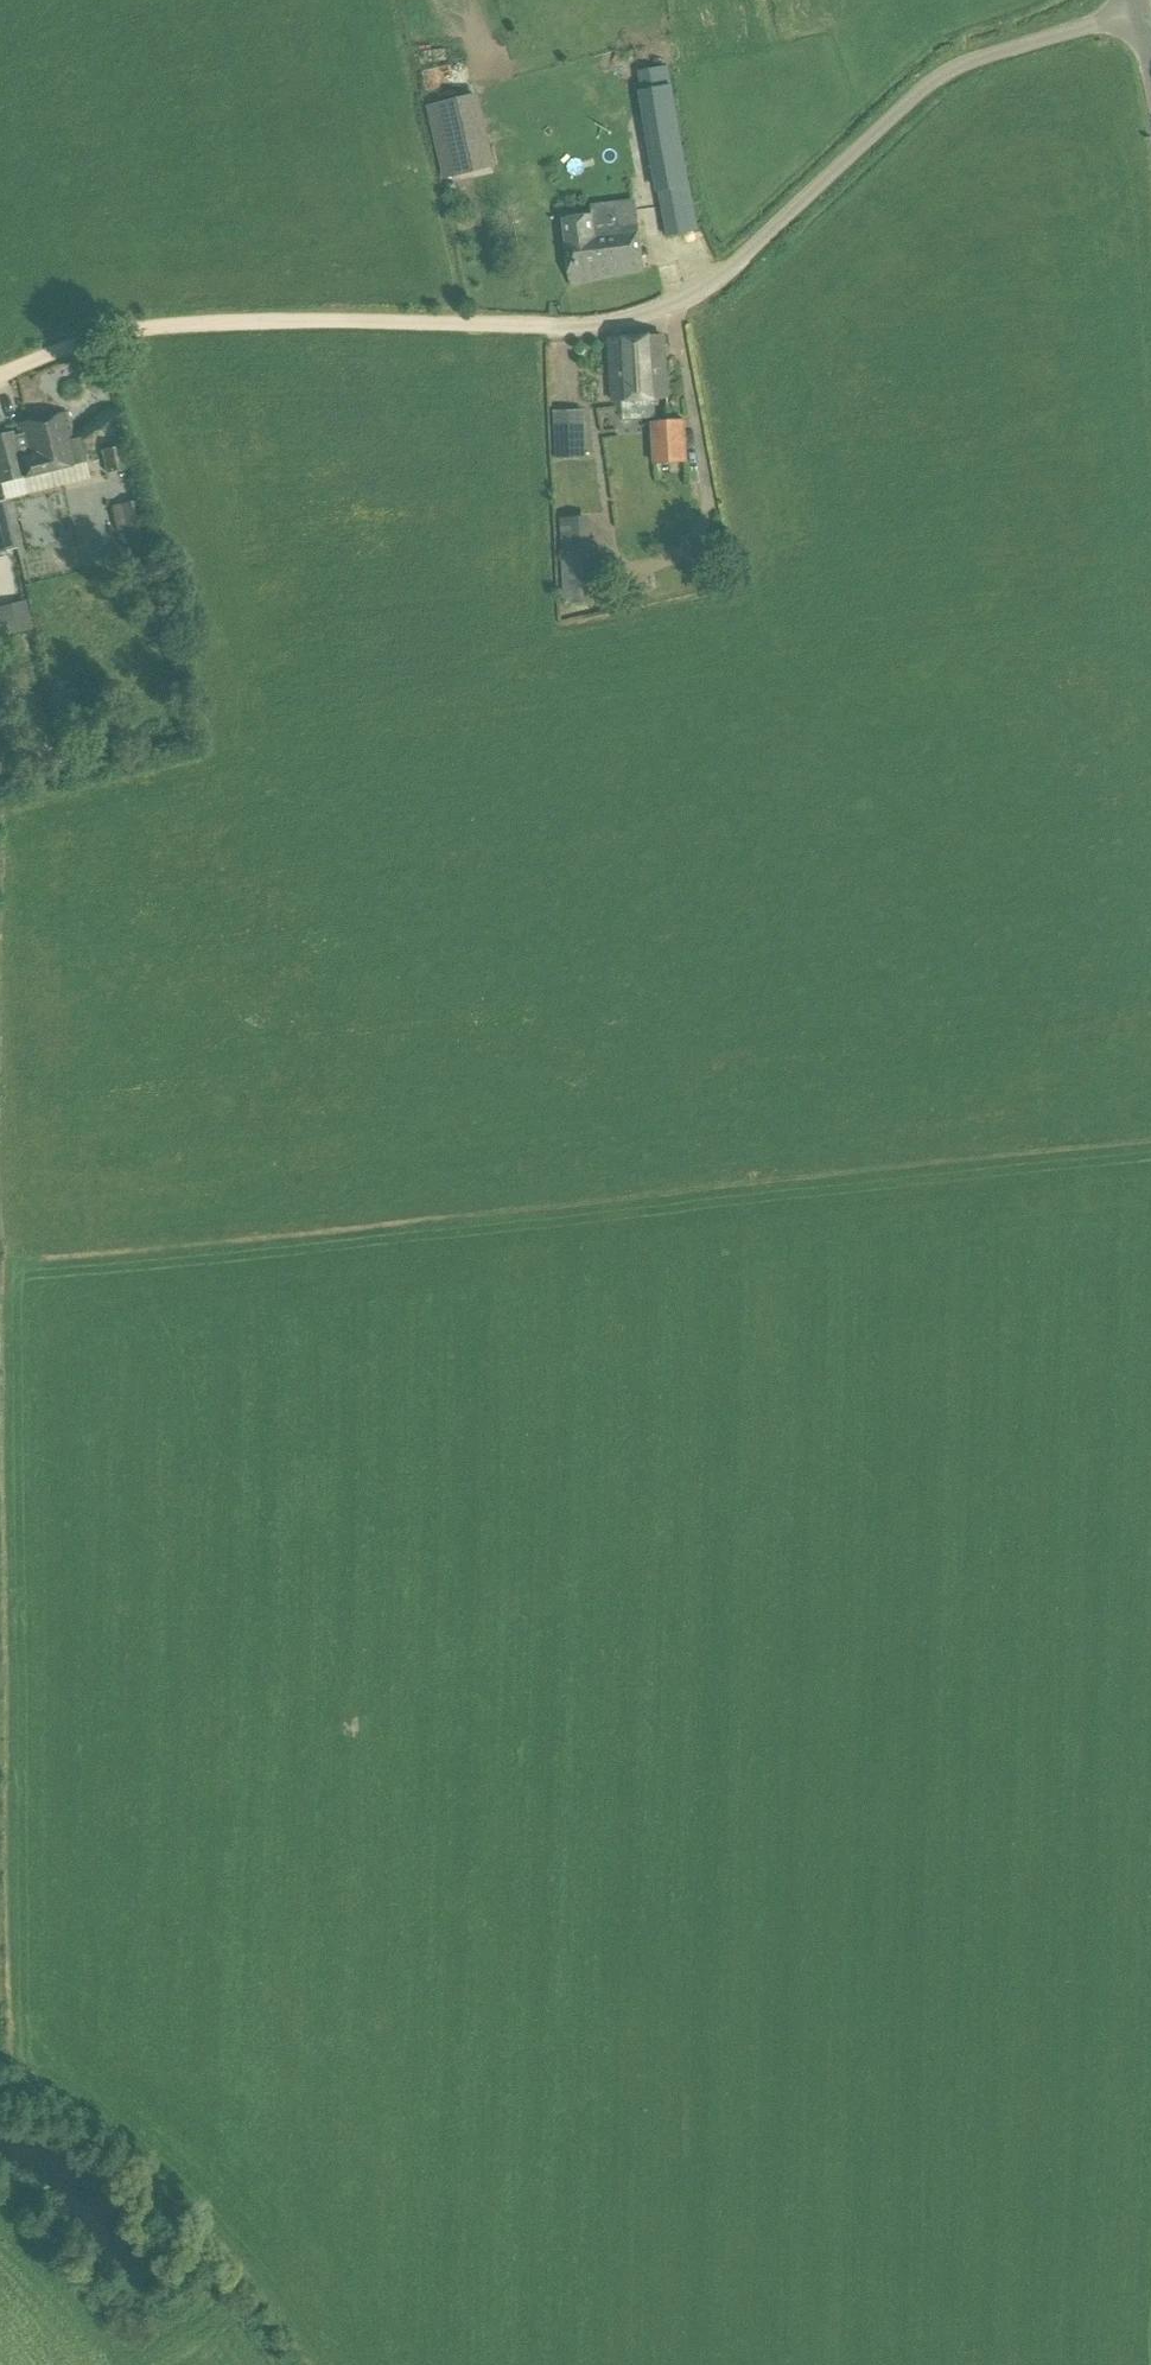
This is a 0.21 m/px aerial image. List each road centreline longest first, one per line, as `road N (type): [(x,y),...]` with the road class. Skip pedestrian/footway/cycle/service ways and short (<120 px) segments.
road 1 (unclassified): [(535,326),(620,323),(676,306),(932,88),(971,66),(1138,11)]
road 2 (track): [(0,380),(126,330),(154,328),(535,326)]

